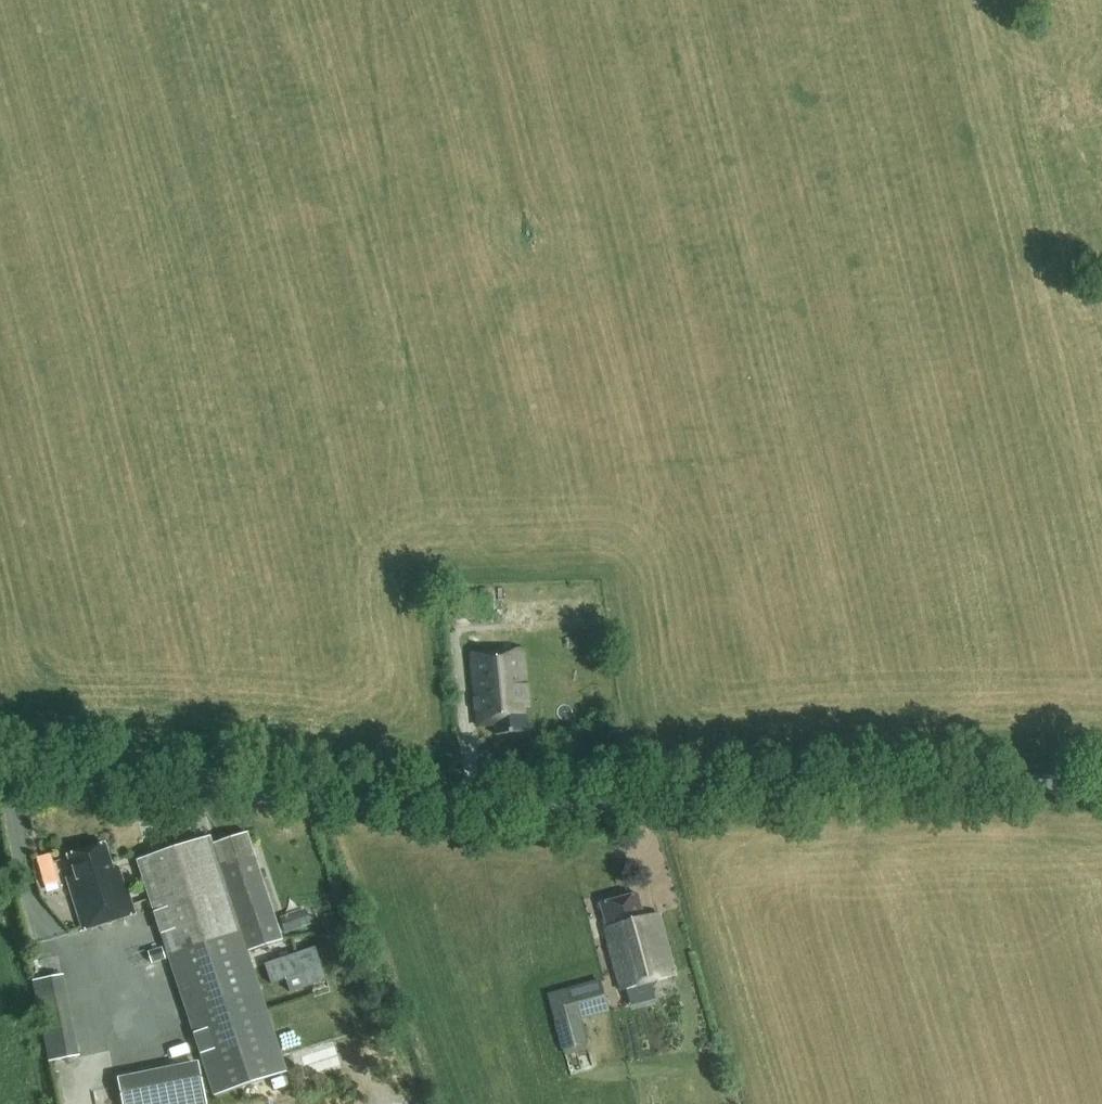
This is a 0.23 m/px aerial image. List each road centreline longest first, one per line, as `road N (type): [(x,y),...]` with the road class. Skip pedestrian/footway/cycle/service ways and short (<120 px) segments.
road 1 (tertiary): [(0,770),(616,799),(894,783),(1101,786)]

